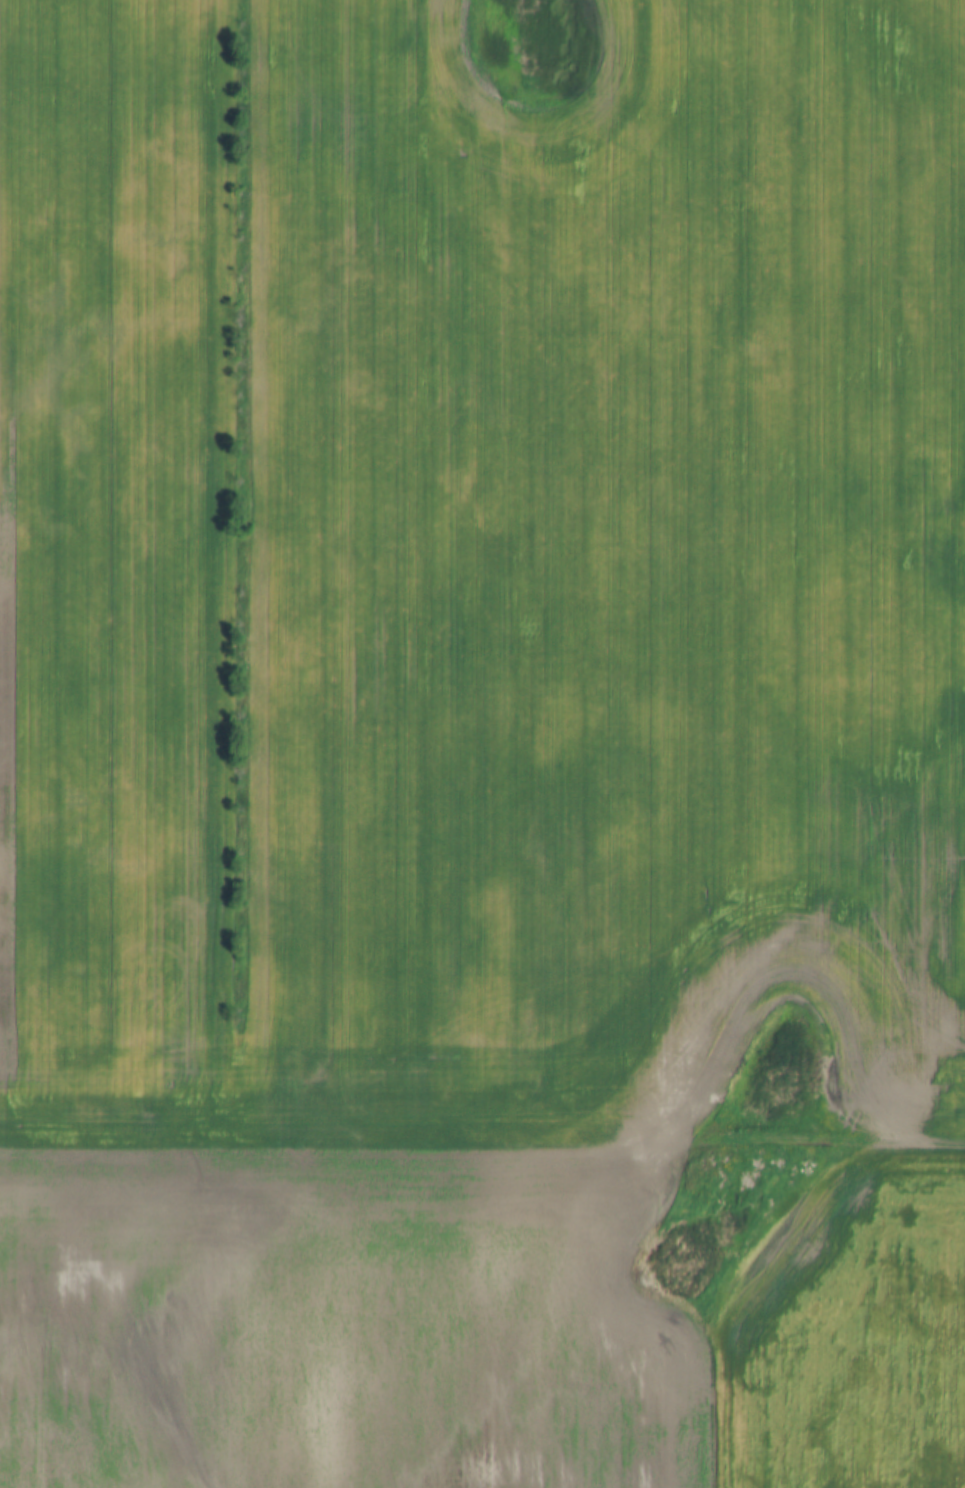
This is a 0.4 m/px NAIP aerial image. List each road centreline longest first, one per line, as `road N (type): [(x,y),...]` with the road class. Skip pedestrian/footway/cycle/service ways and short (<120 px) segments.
road 1 (track): [(964,1146),(835,1149),(734,1137),(540,1161)]

